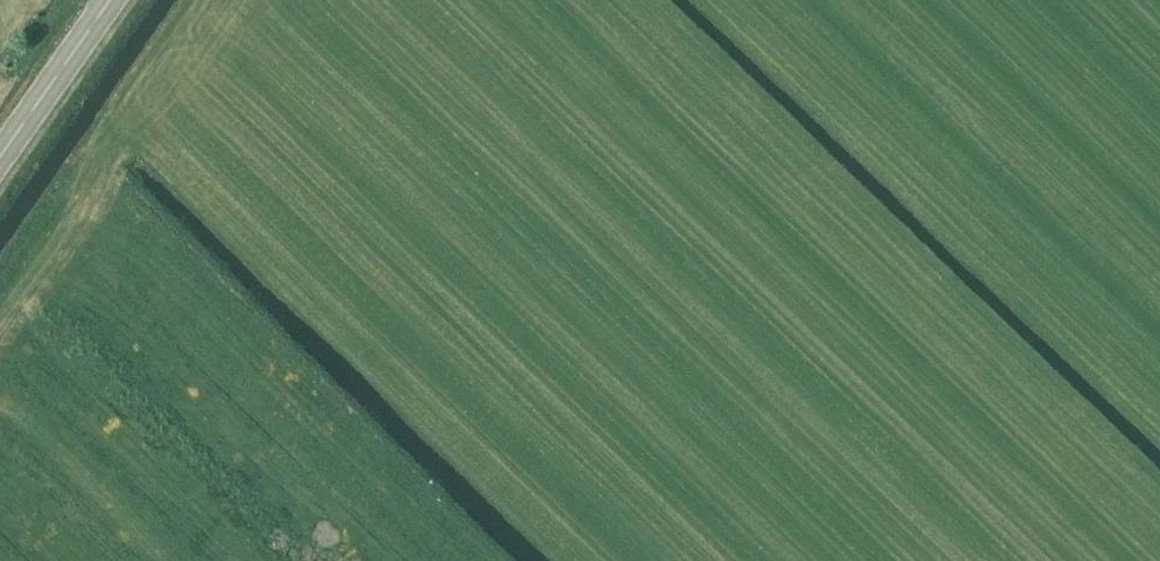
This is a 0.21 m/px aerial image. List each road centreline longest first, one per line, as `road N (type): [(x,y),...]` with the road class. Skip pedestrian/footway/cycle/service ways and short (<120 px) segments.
road 1 (primary): [(0,159),(112,0)]

